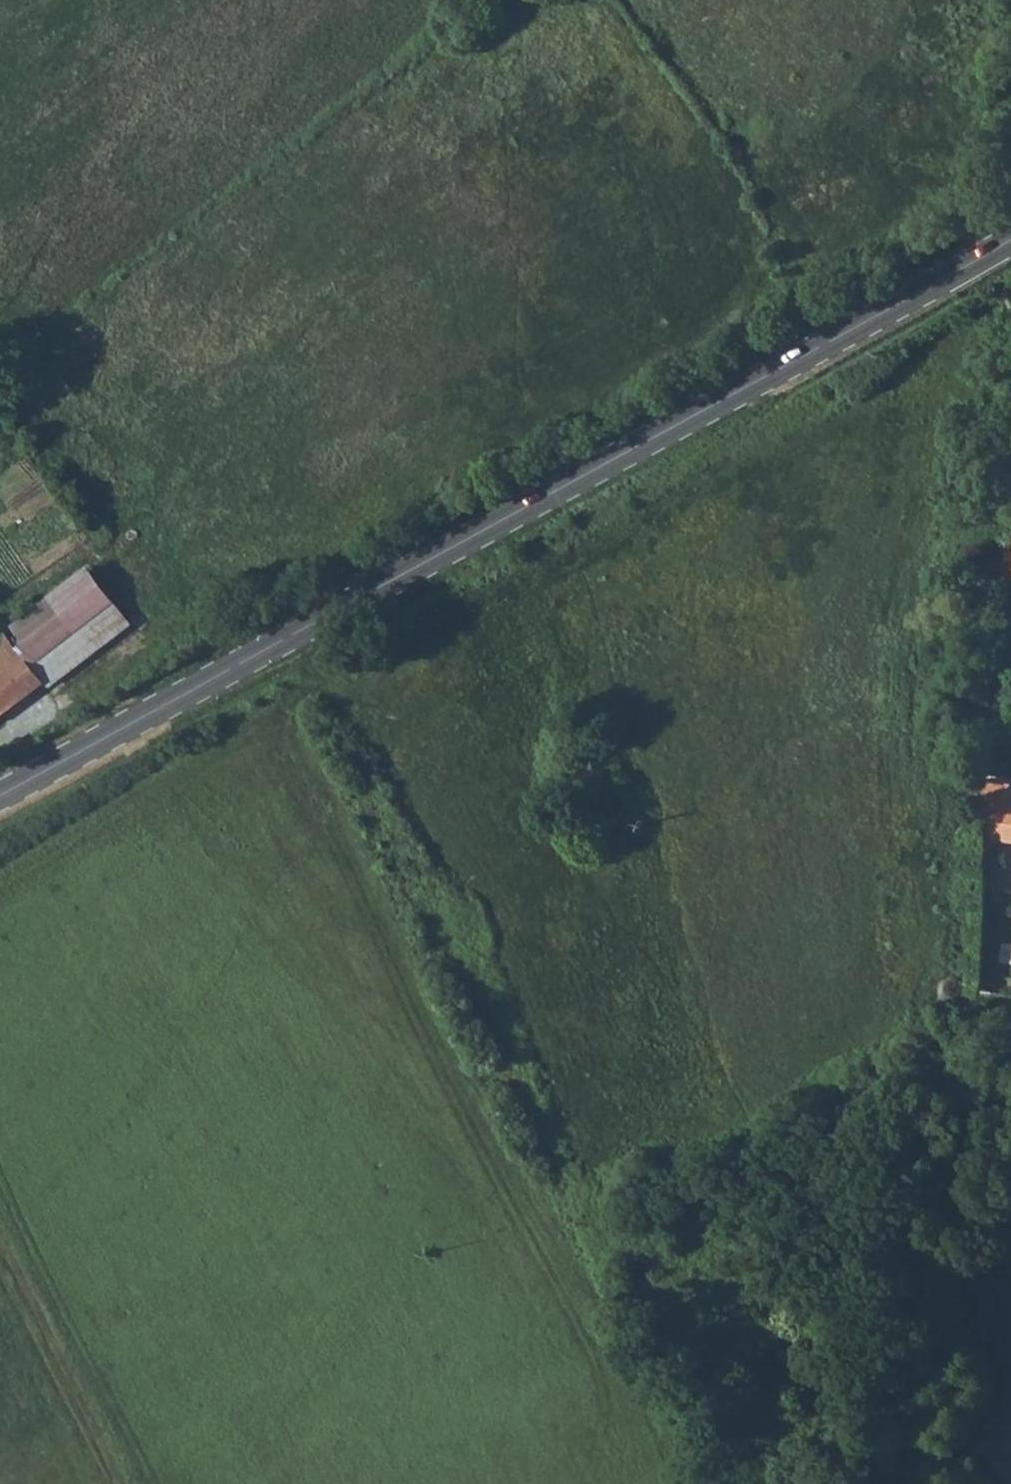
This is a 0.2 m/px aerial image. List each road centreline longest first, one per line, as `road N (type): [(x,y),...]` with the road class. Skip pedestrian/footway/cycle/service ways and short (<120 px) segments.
road 1 (secondary): [(1010,239),(0,795)]

